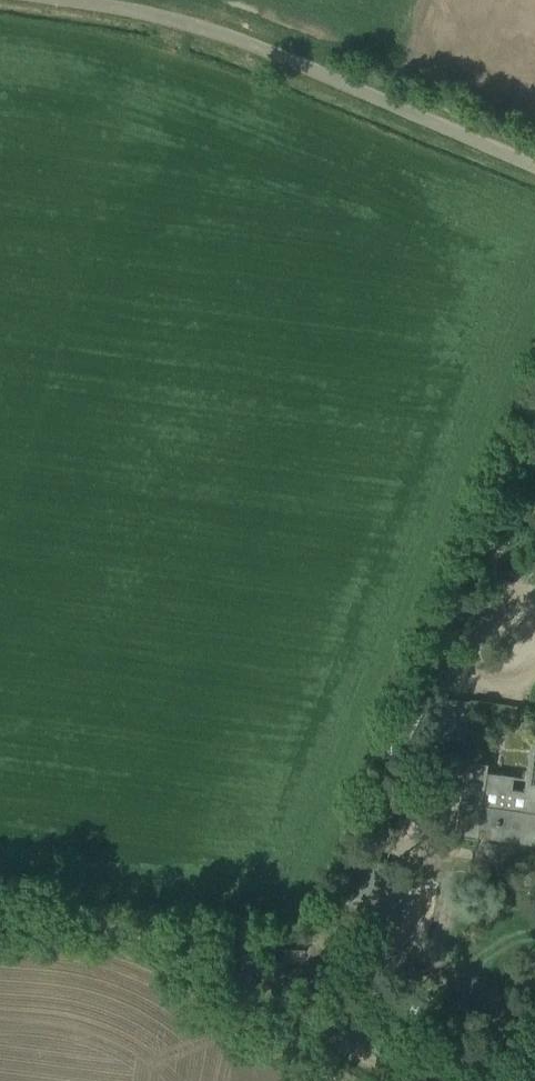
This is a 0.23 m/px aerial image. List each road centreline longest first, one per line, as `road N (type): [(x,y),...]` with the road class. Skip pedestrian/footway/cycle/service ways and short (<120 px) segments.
road 1 (track): [(0,907),(137,933),(434,1080)]
road 2 (unclassified): [(534,156),(192,16),(124,0)]

